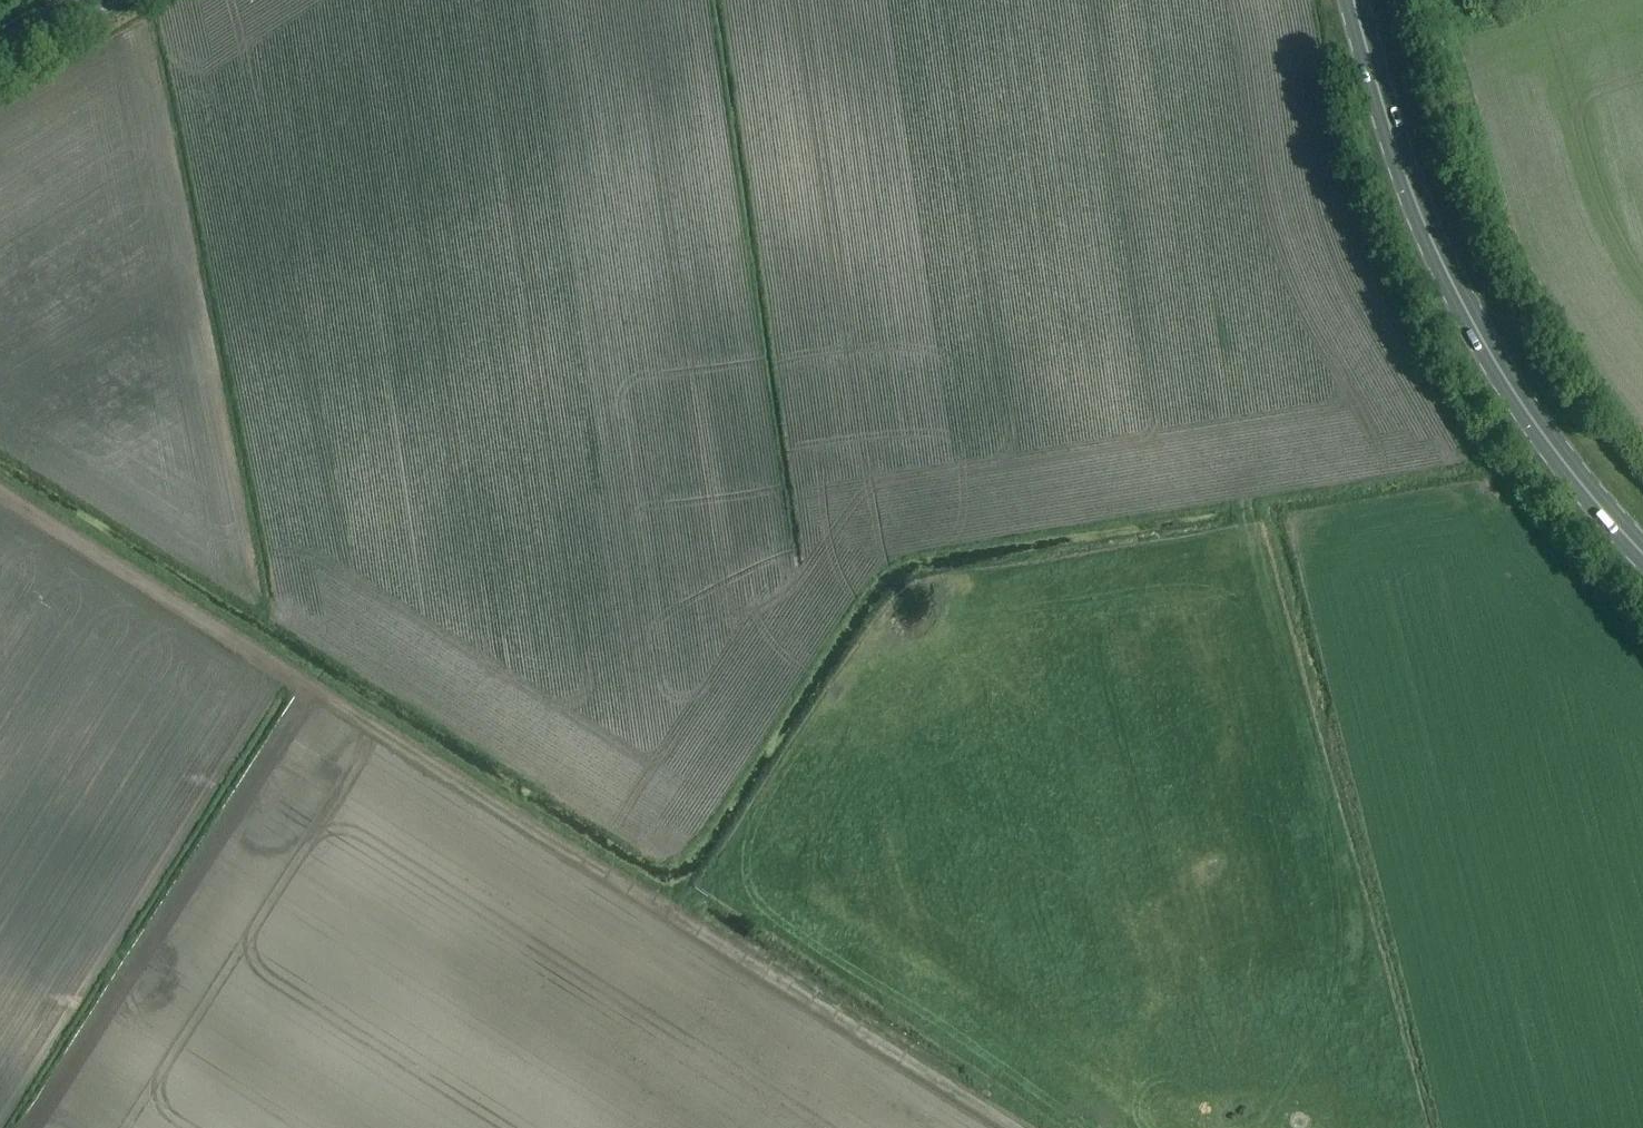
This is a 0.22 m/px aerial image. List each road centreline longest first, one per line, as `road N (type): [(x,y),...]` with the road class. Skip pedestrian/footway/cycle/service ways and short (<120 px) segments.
road 1 (track): [(0,493),(1014,1127)]
road 2 (primary): [(1642,553),(1571,471),(1461,300),(1408,182),(1354,0)]

